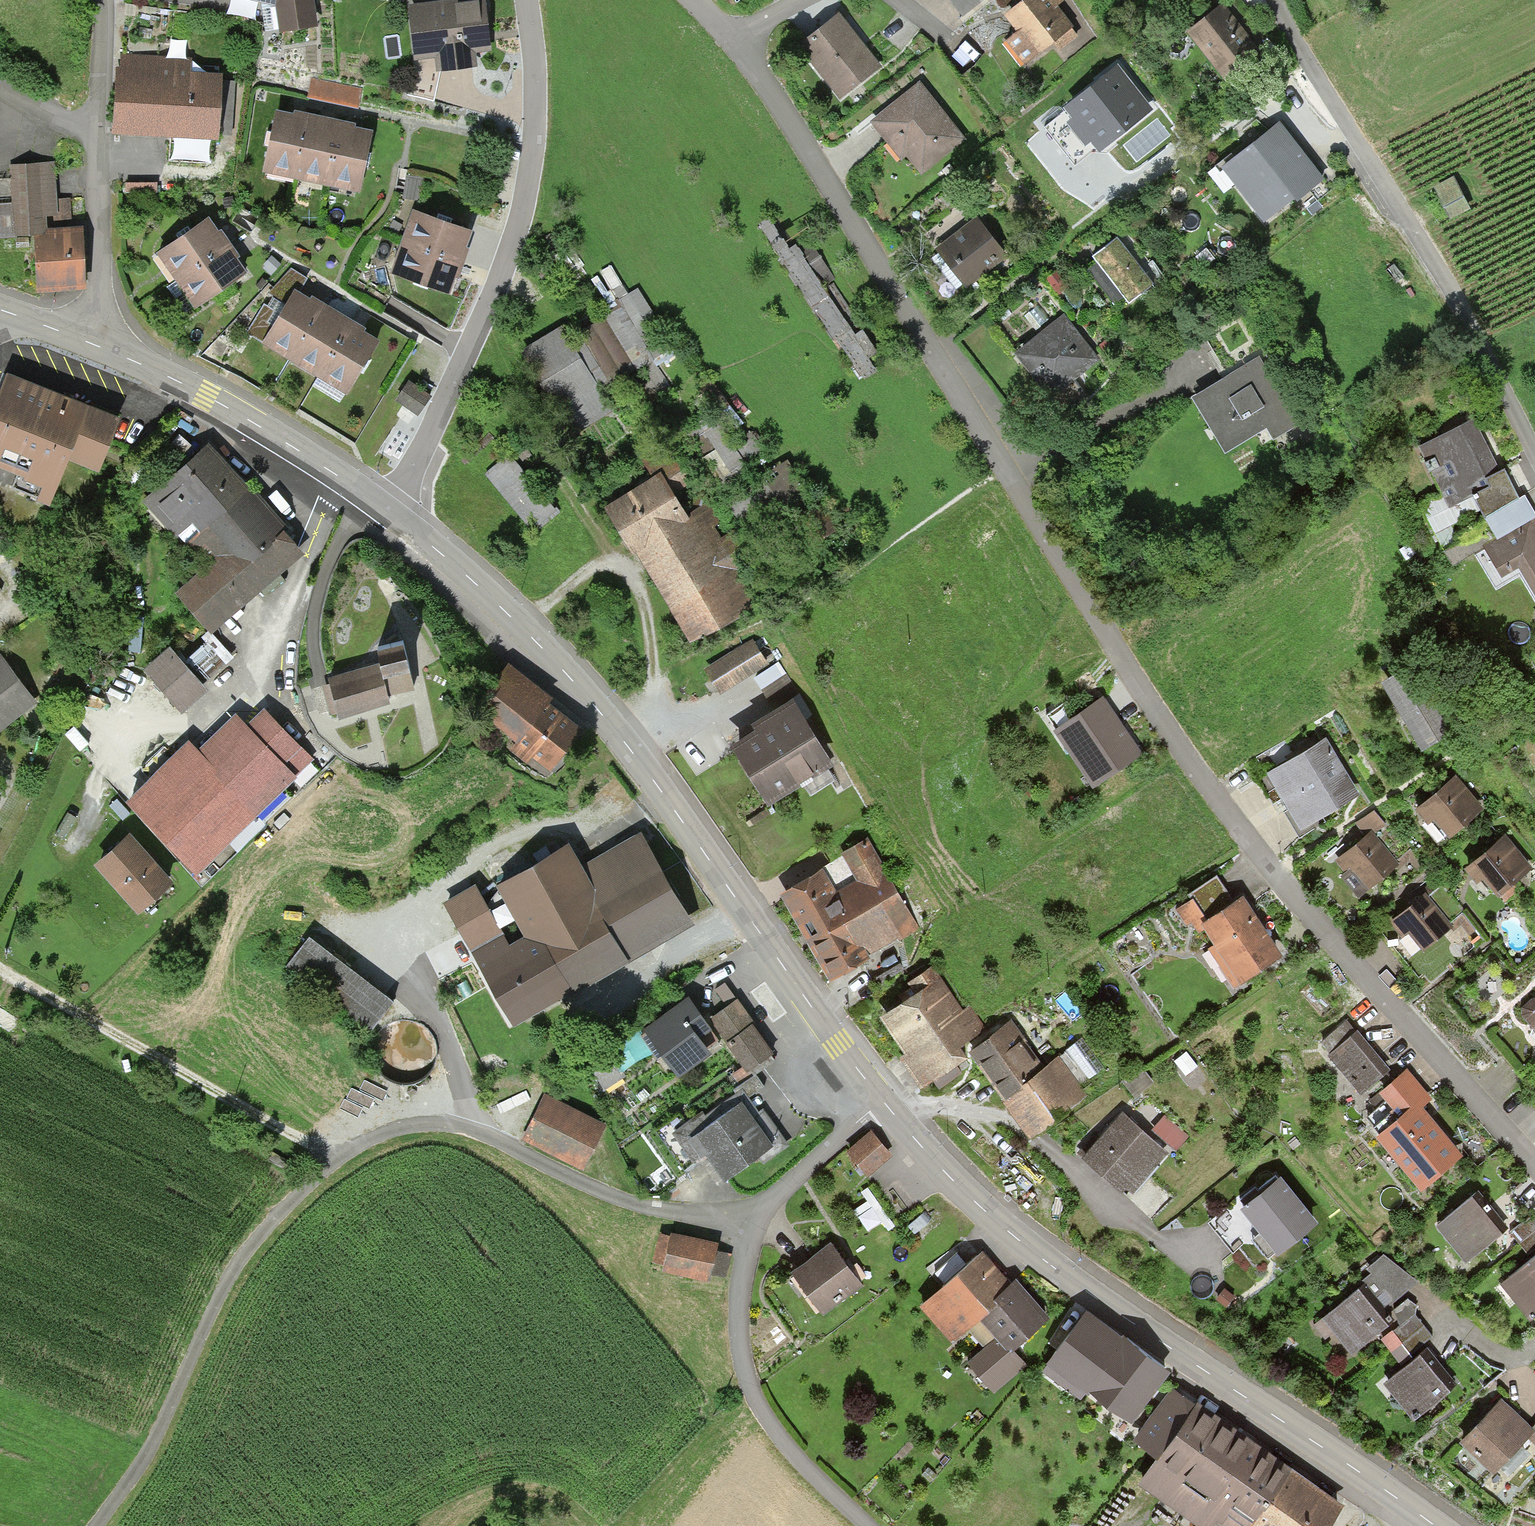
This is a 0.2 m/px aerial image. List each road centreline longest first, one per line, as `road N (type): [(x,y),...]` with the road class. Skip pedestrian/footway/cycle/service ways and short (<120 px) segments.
road 1 (residential): [(736,48),(792,123),(1060,568),(1206,788),(1534,1164)]
road 2 (residential): [(757,1226),(645,1206),(469,1127),(377,1127),(332,1155),(245,1251),(135,1469),(89,1525)]
road 3 (tertiary): [(879,1098),(602,715),(504,609),(385,508)]
road 4 (tertiary): [(1434,1525),(1060,1271),(970,1199),(879,1098)]
road 5 (residential): [(523,0),(533,119),(519,207),(467,353),(385,508)]
road 6 (residential): [(1534,454),(1275,0)]
road 7 (track): [(332,1155),(0,970)]
road 8 (residential): [(867,1525),(792,1455),(751,1397),(735,1314),(742,1259),(757,1226)]
road 9 (tertiary): [(385,508),(293,446),(86,338)]
road 10 (residential): [(99,122),(101,295),(86,338)]
road 11 (residential): [(757,1226),(879,1098)]
road 12 (track): [(751,1397),(647,1525)]
road 13 (residential): [(102,0),(99,122)]

